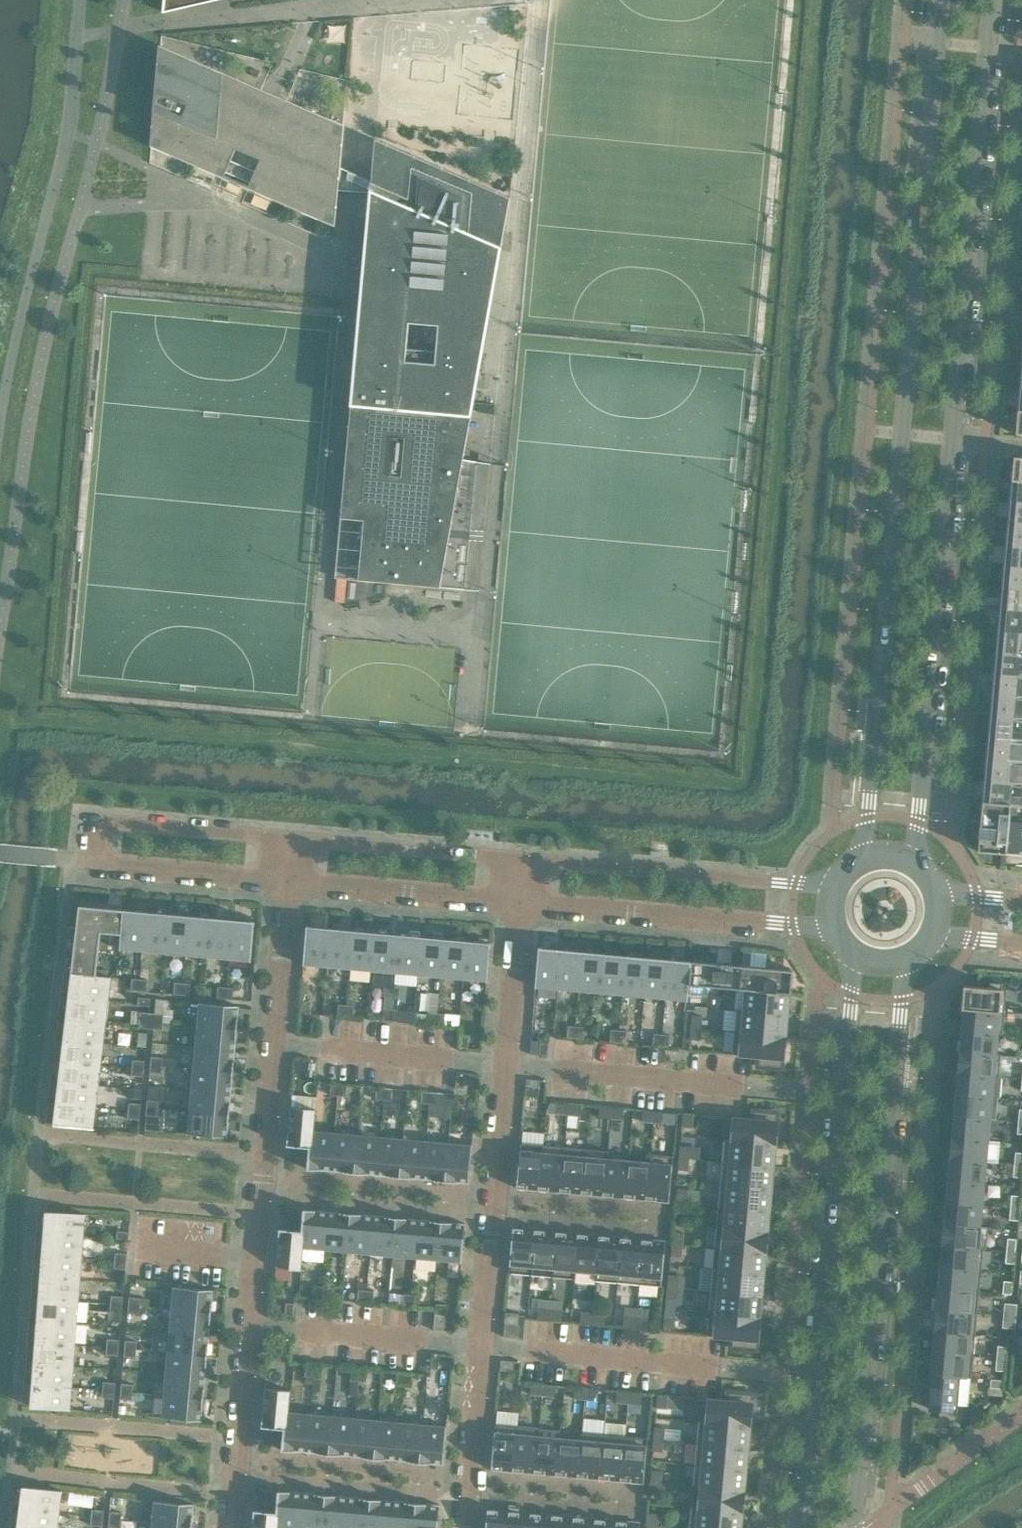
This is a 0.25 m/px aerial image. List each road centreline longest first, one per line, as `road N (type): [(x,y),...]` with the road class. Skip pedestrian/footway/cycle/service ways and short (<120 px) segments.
road 1 (tertiary): [(916,867),(993,0)]
road 2 (tertiary): [(943,0),(867,860)]
road 3 (tertiary): [(856,952),(804,1527)]
road 4 (tertiary): [(853,1527),(904,956)]
road 5 (residential): [(293,837),(102,820),(99,861),(290,878)]
road 6 (residential): [(520,899),(837,928)]
road 7 (residential): [(838,887),(524,858)]
road 8 (residential): [(506,1064),(480,1345)]
road 9 (residential): [(275,1043),(250,1323)]
road 10 (residential): [(506,1064),(743,1085)]
road 11 (residential): [(715,1368),(480,1345)]
road 12 (residential): [(524,858),(293,837)]
road 13 (residential): [(275,1043),(506,1064)]
road 14 (residential): [(480,1345),(250,1323)]
road 15 (residential): [(290,878),(520,899)]
road 16 (residential): [(250,1323),(232,1527)]
road 17 (residential): [(480,1345),(464,1527)]
road 18 (residential): [(290,878),(275,1043)]
road 19 (residential): [(520,899),(506,1064)]

